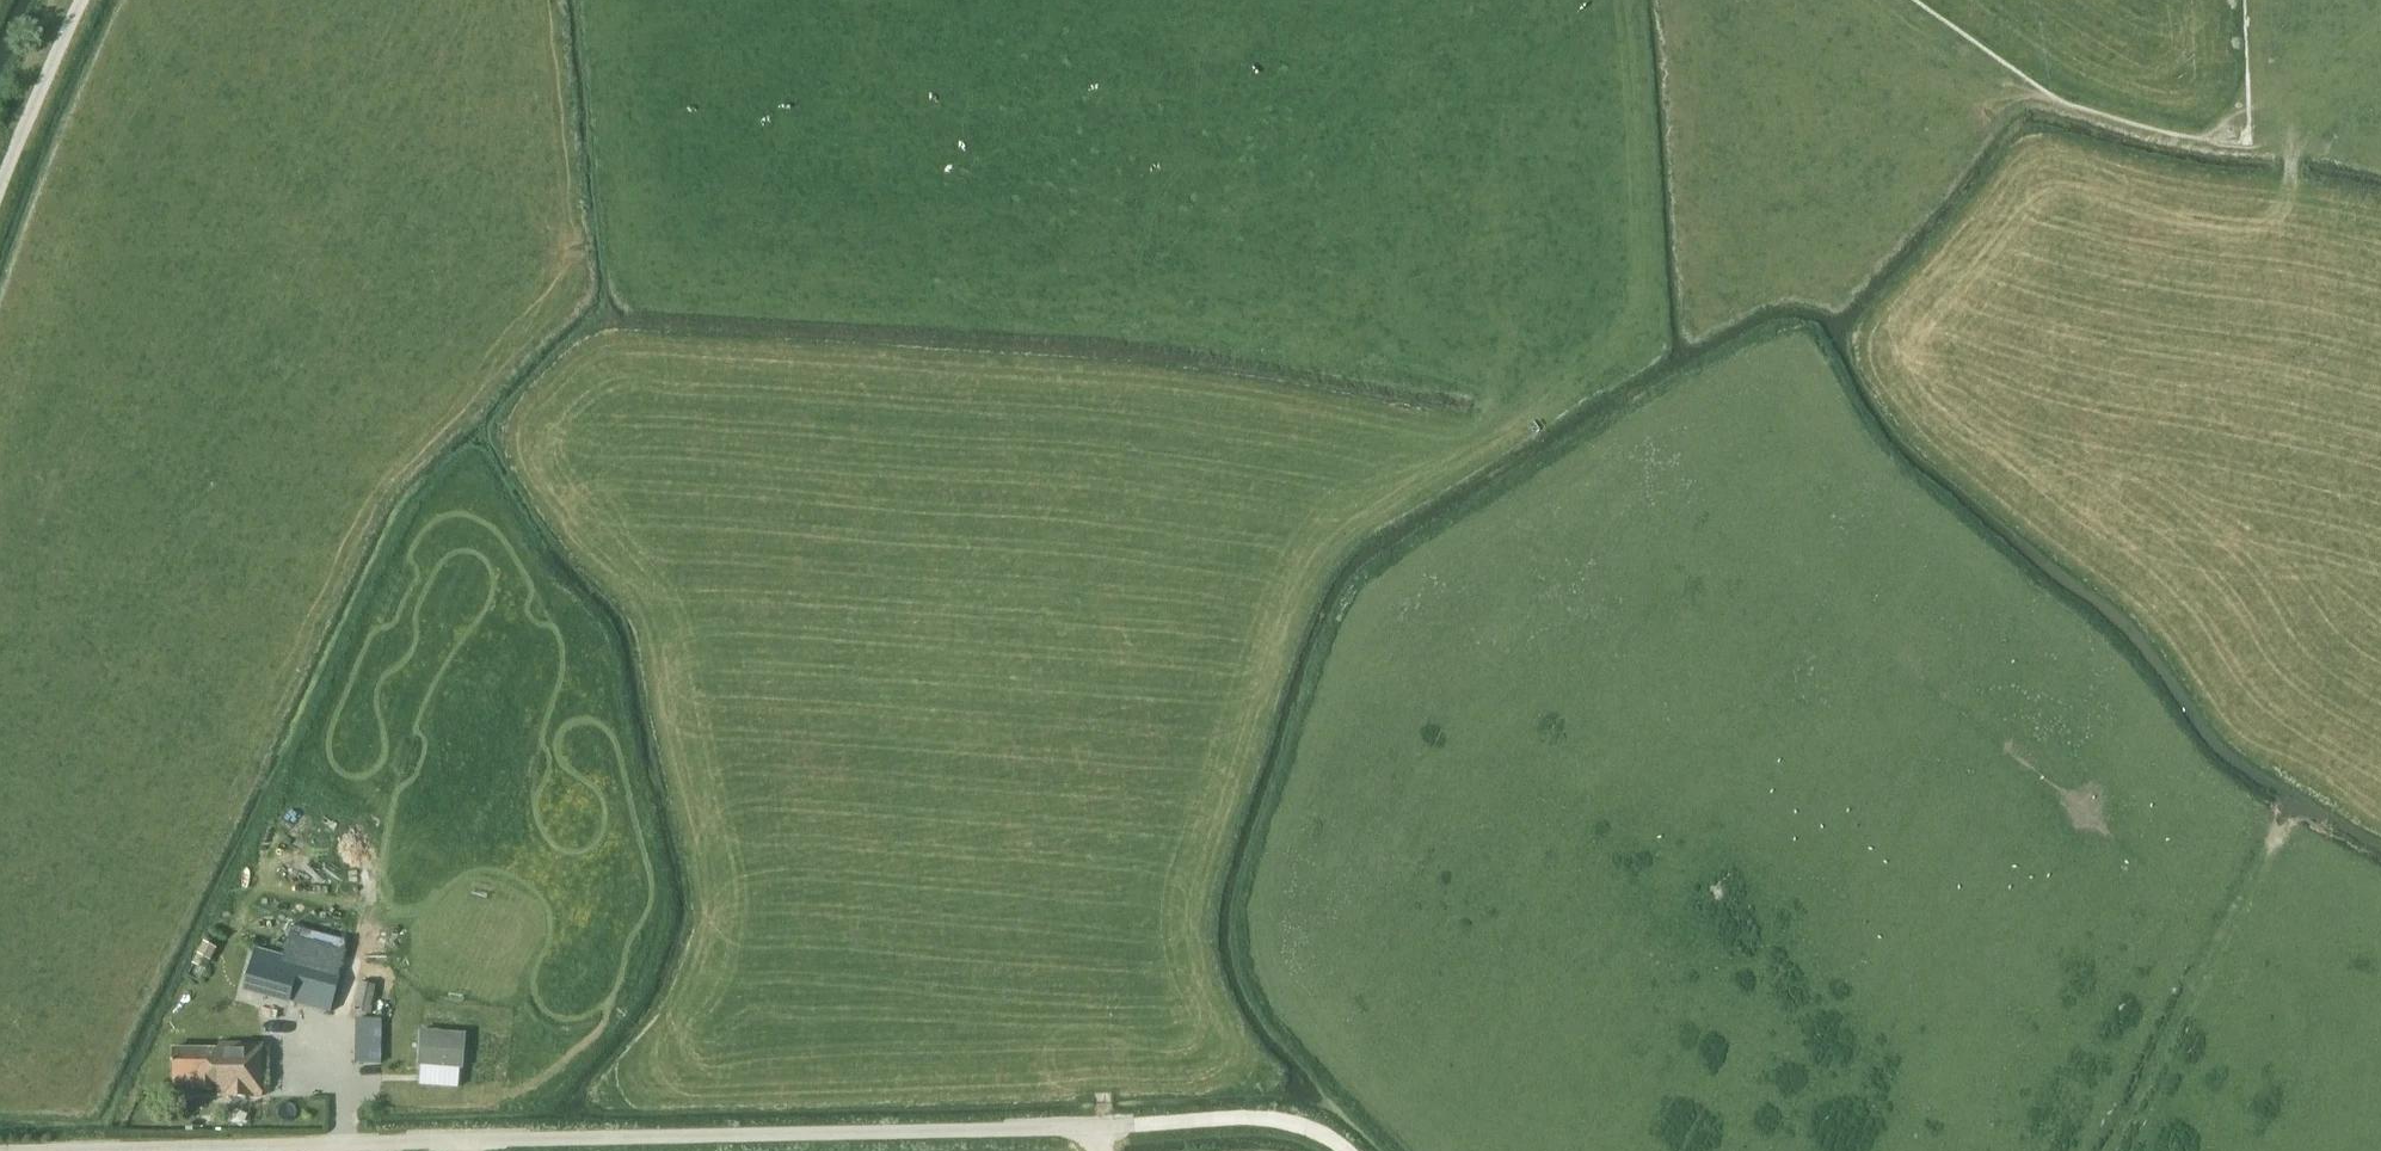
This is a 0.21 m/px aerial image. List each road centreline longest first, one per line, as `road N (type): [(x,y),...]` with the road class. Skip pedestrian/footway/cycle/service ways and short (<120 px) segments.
road 1 (unclassified): [(0,1150),(1104,1126)]
road 2 (unclassified): [(81,0),(0,185)]

